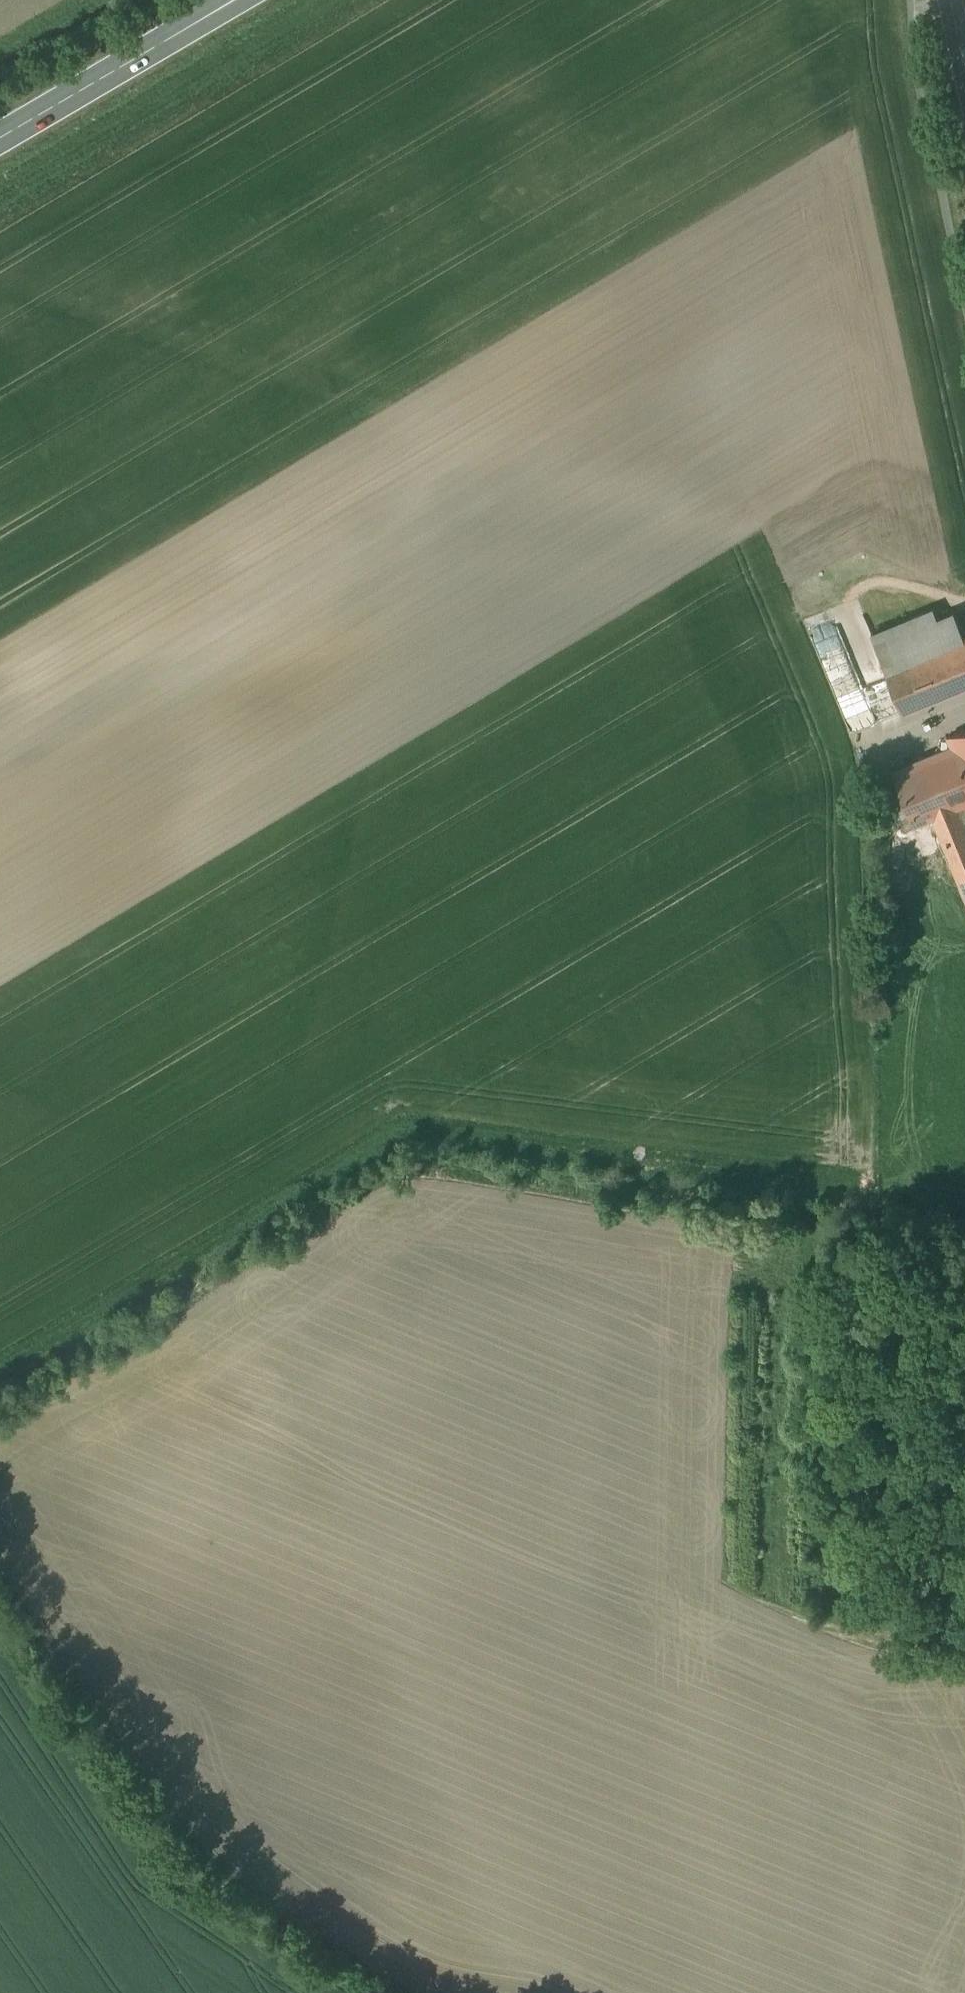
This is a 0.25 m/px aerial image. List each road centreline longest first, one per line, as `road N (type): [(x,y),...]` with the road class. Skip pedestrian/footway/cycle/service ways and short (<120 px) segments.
road 1 (secondary): [(0,134),(229,1)]

